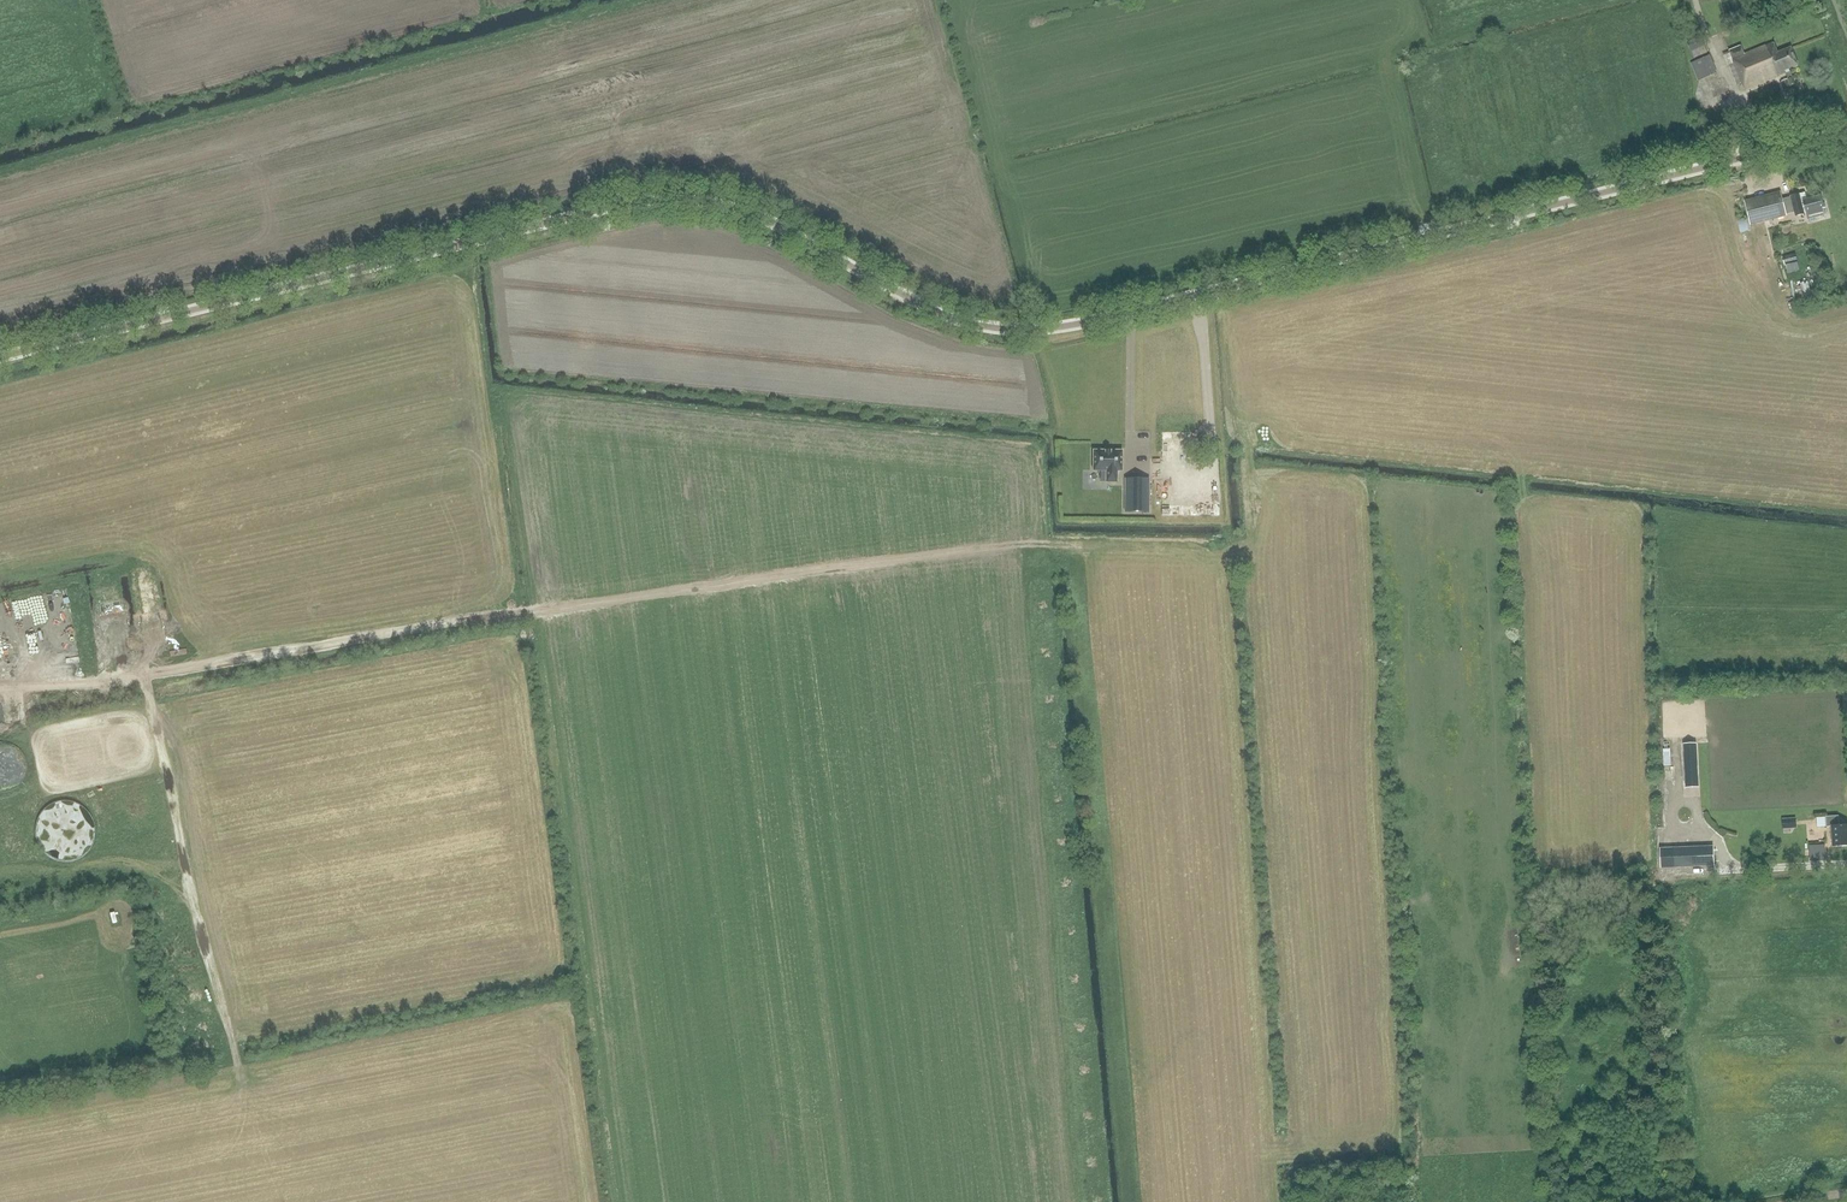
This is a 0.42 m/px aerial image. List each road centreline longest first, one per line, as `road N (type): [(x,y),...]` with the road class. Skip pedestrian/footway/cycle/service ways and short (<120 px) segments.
road 1 (tertiary): [(1846,133),(1067,330),(991,334),(927,311),(735,210),(656,205),(0,363)]

